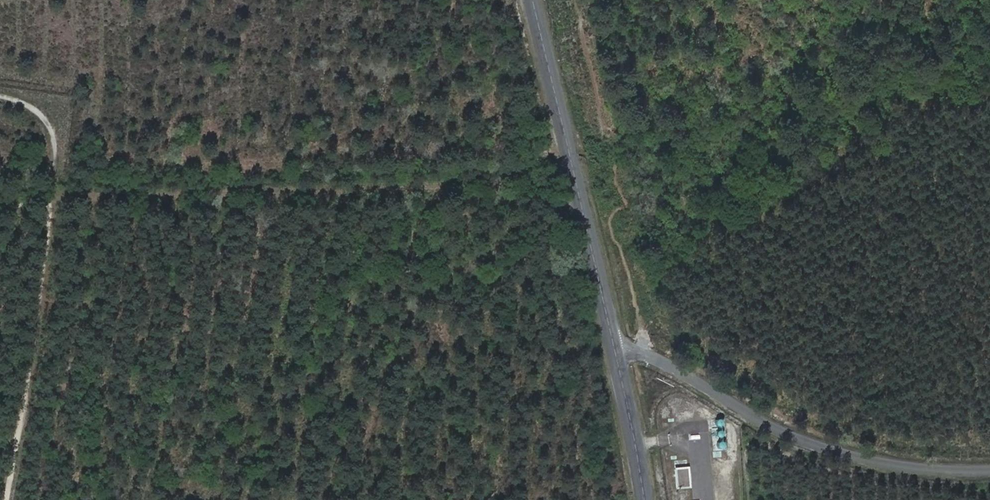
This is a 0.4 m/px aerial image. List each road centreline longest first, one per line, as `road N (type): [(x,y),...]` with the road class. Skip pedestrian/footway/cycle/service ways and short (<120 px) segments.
road 1 (unclassified): [(615,346),(809,443),(901,465),(989,470)]
road 2 (tertiary): [(535,0),(615,346)]
road 3 (tertiary): [(615,346),(645,499)]

